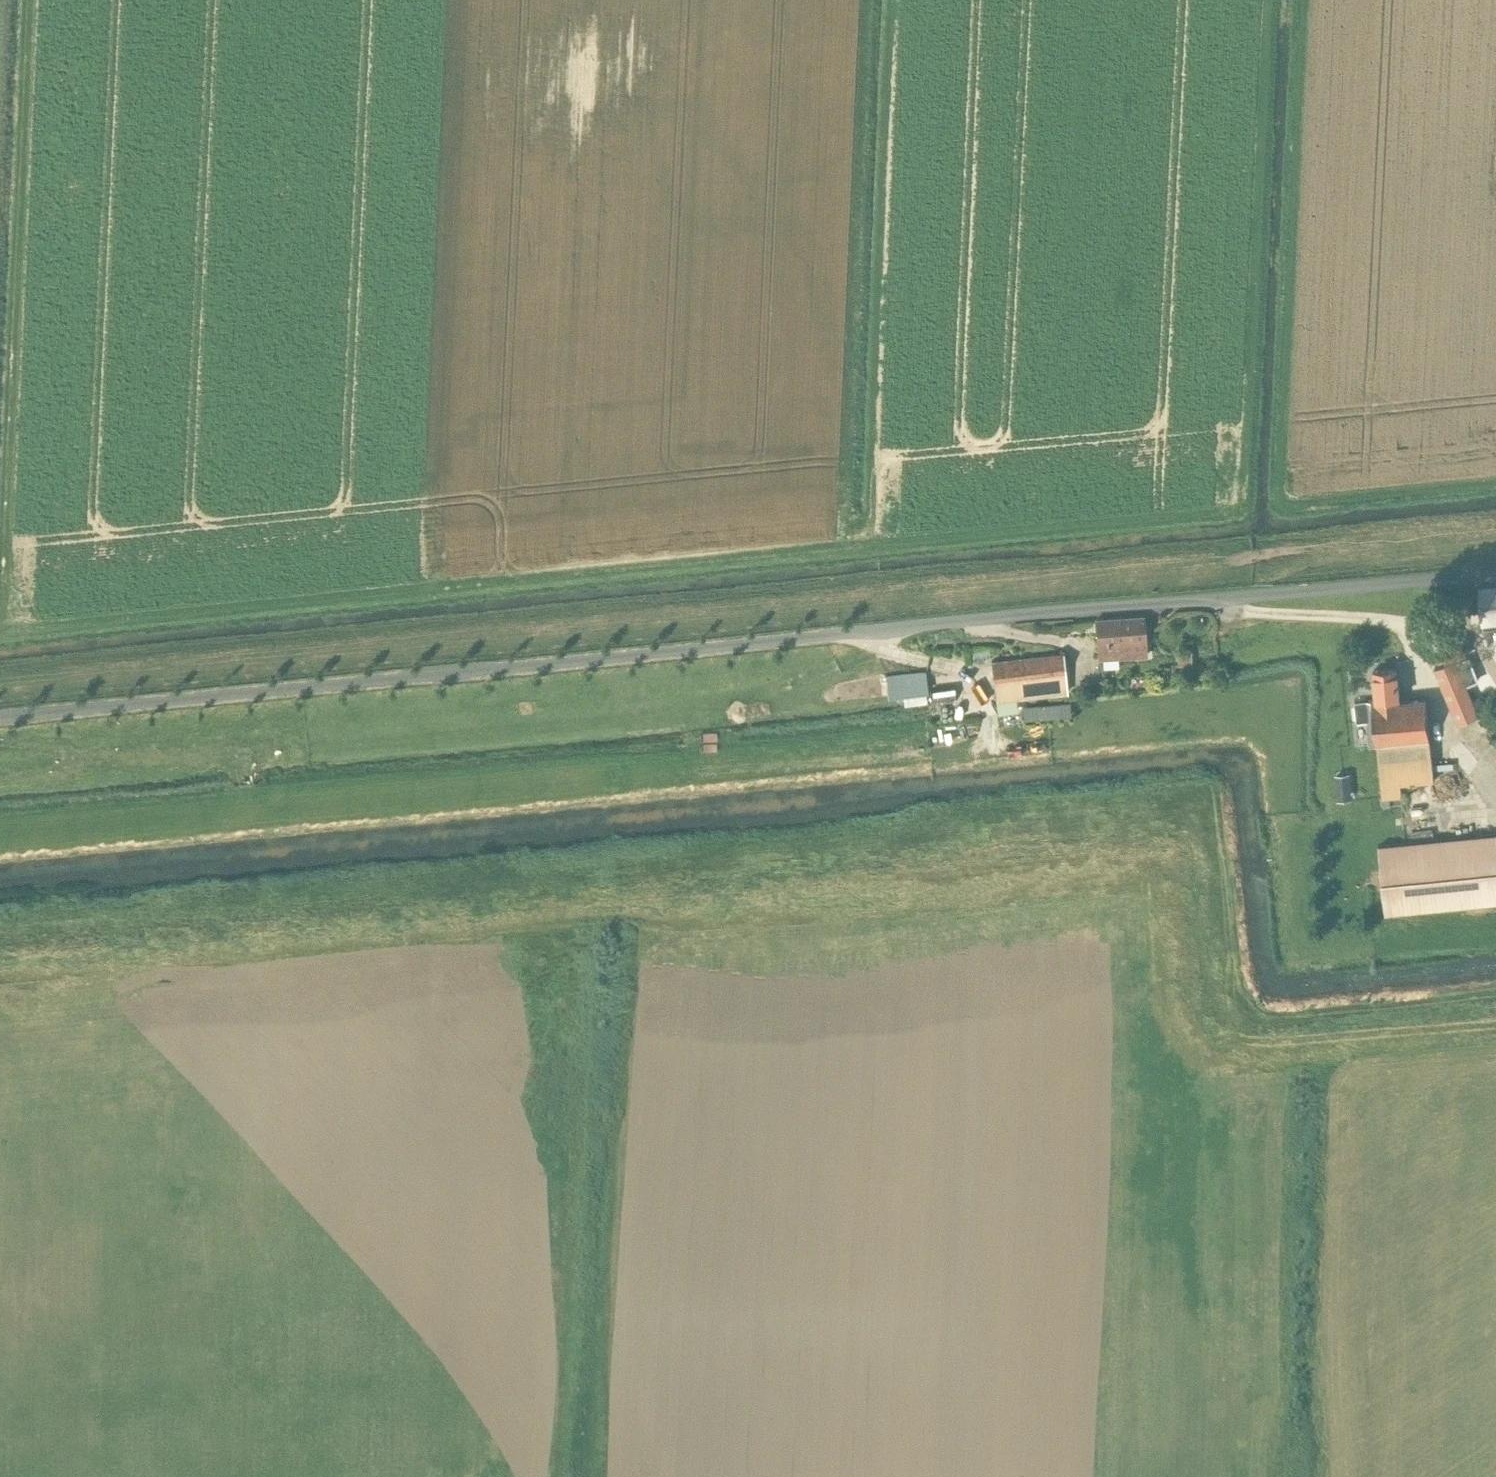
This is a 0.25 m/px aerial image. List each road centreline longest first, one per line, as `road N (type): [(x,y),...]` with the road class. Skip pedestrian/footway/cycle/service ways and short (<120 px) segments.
road 1 (unclassified): [(0,717),(1495,575)]
road 2 (track): [(0,746),(98,761),(710,713),(825,667),(868,630)]

